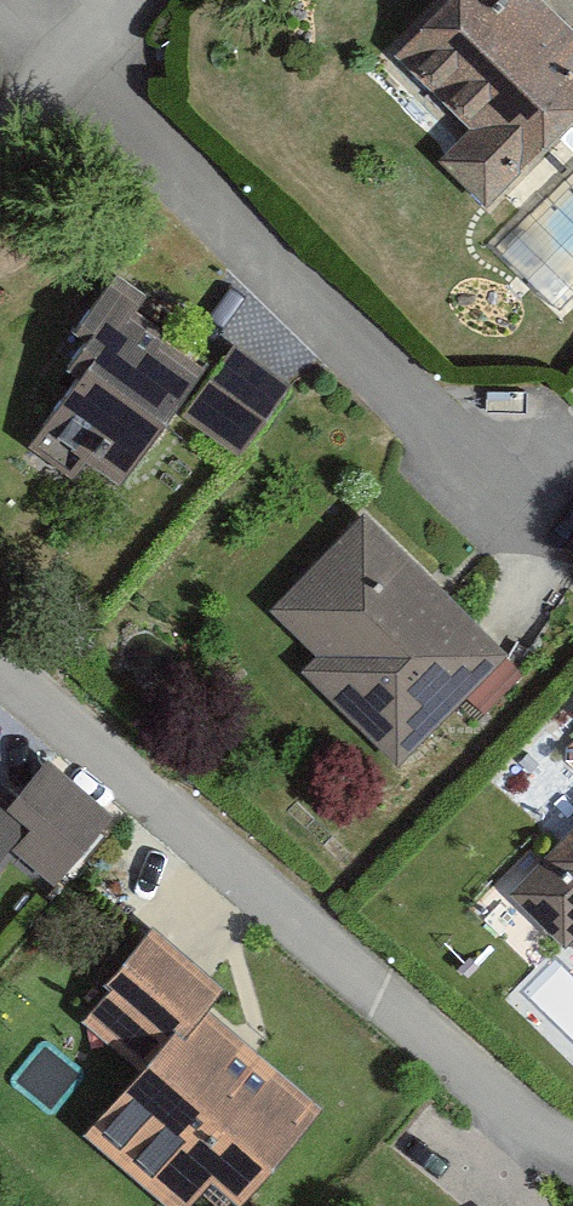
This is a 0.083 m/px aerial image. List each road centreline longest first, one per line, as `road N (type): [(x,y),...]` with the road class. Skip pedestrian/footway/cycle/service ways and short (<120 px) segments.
road 1 (residential): [(0,670),(515,1111),(572,1150)]
road 2 (residential): [(59,65),(499,483)]

